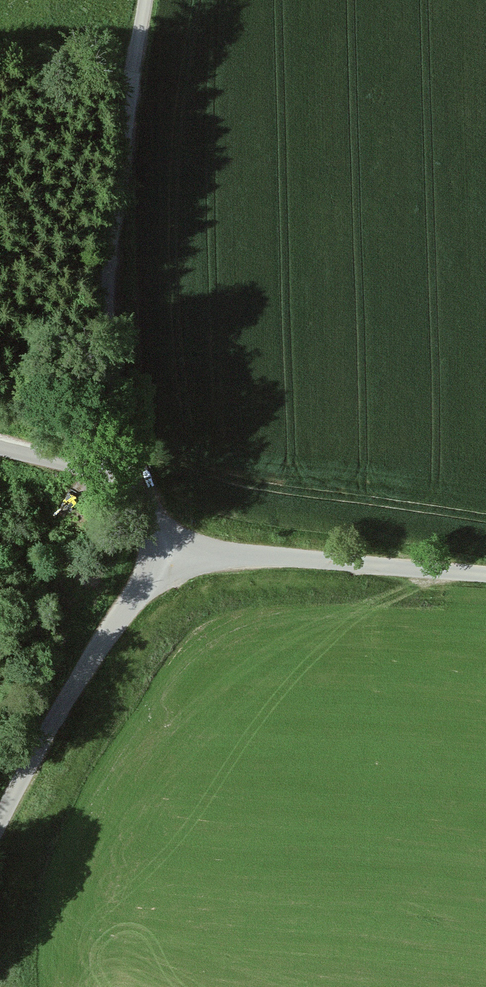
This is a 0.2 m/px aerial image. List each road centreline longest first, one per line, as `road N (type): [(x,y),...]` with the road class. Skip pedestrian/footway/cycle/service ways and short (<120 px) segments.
road 1 (unclassified): [(146,0),(108,280),(126,480)]
road 2 (tertiary): [(485,575),(256,557),(166,561)]
road 3 (tertiary): [(166,561),(92,658),(0,821)]
road 4 (unclassified): [(126,480),(82,461),(0,444)]

